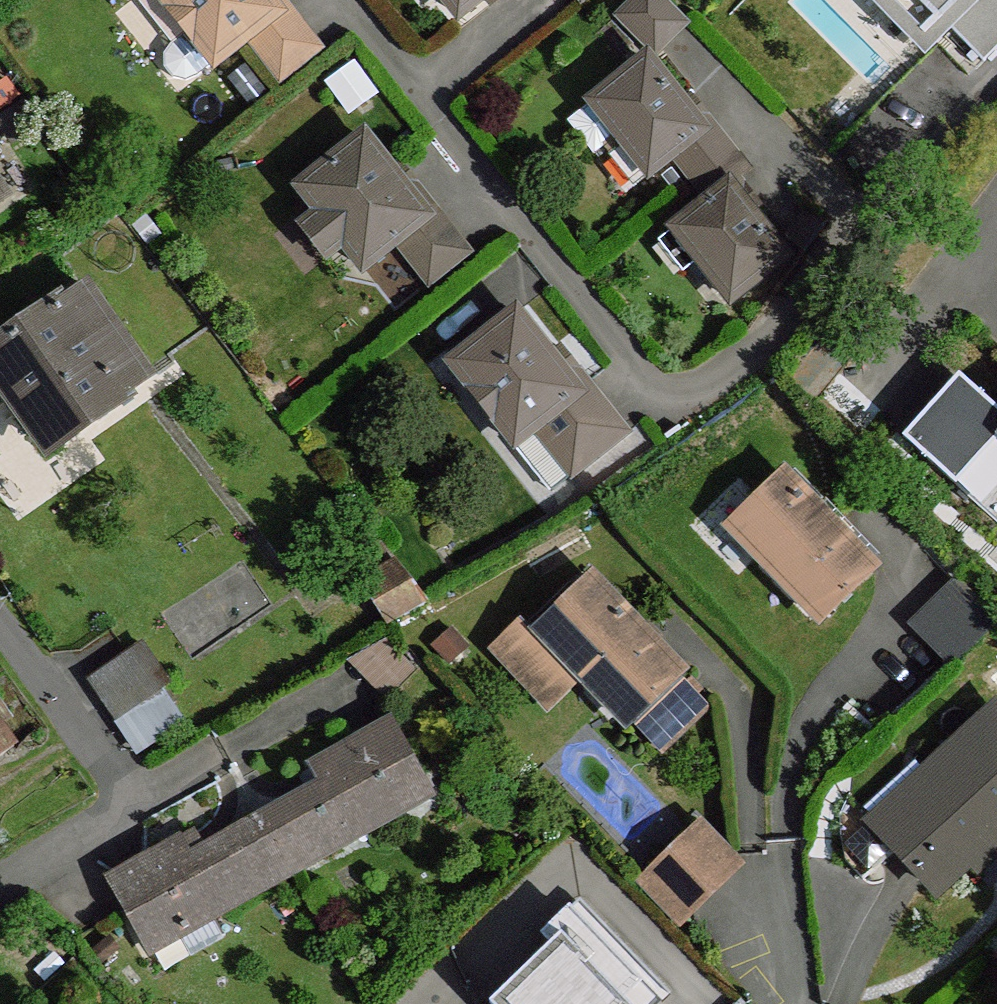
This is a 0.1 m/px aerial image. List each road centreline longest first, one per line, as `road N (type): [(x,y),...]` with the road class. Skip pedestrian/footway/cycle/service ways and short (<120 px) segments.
road 1 (residential): [(0,618),(133,804)]
road 2 (residential): [(0,892),(133,804)]

